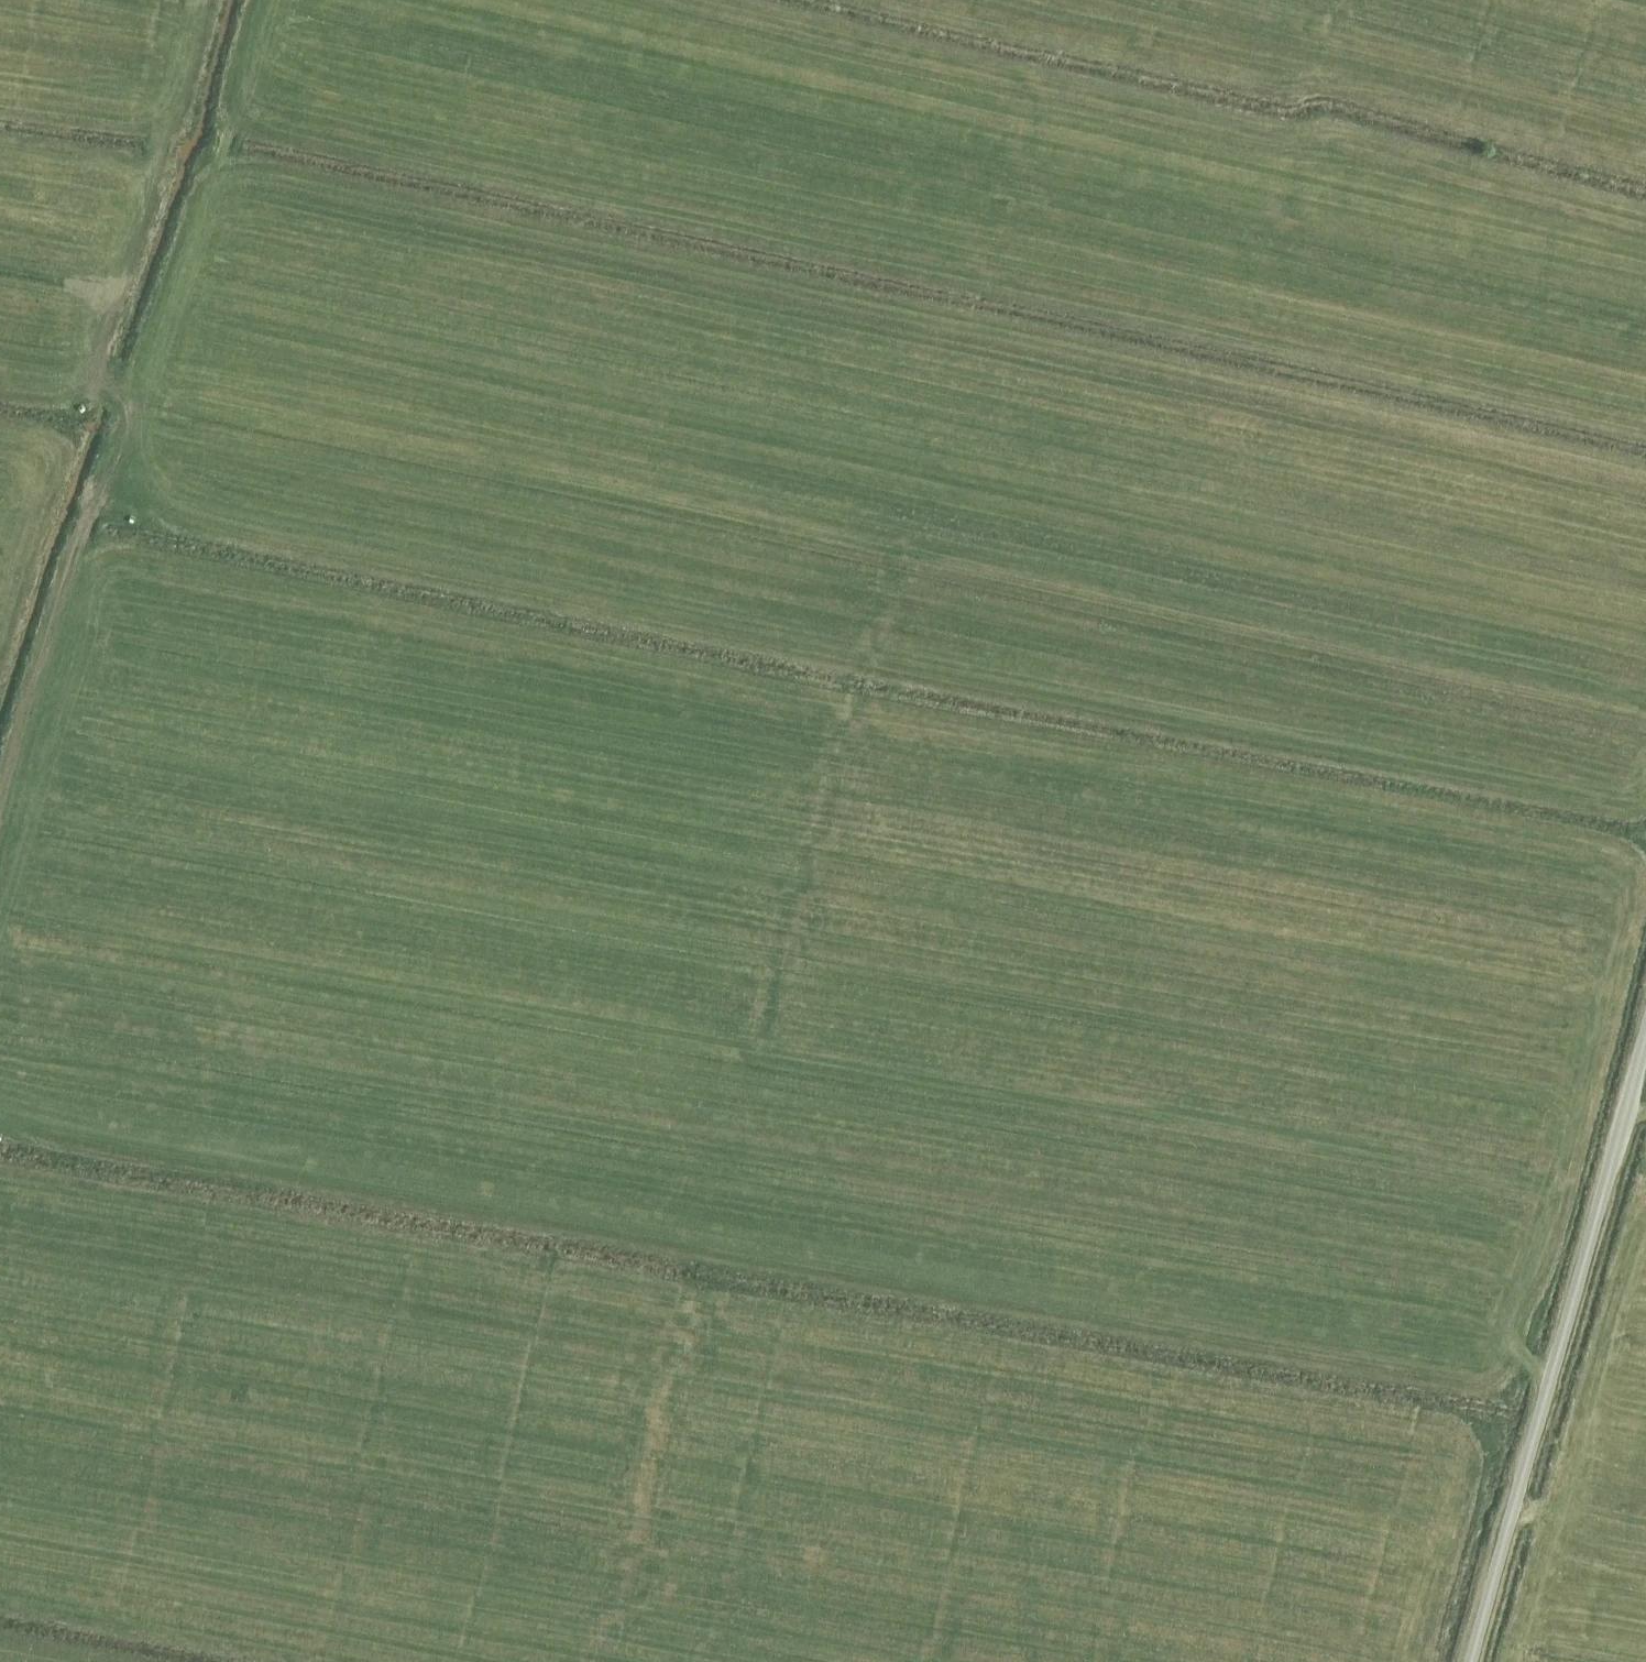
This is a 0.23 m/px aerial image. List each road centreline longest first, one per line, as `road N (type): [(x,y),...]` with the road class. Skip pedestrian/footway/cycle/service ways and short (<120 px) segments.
road 1 (unclassified): [(1471,1661),(1645,1027)]
road 2 (track): [(0,805),(74,557),(129,435),(129,412),(90,358)]

